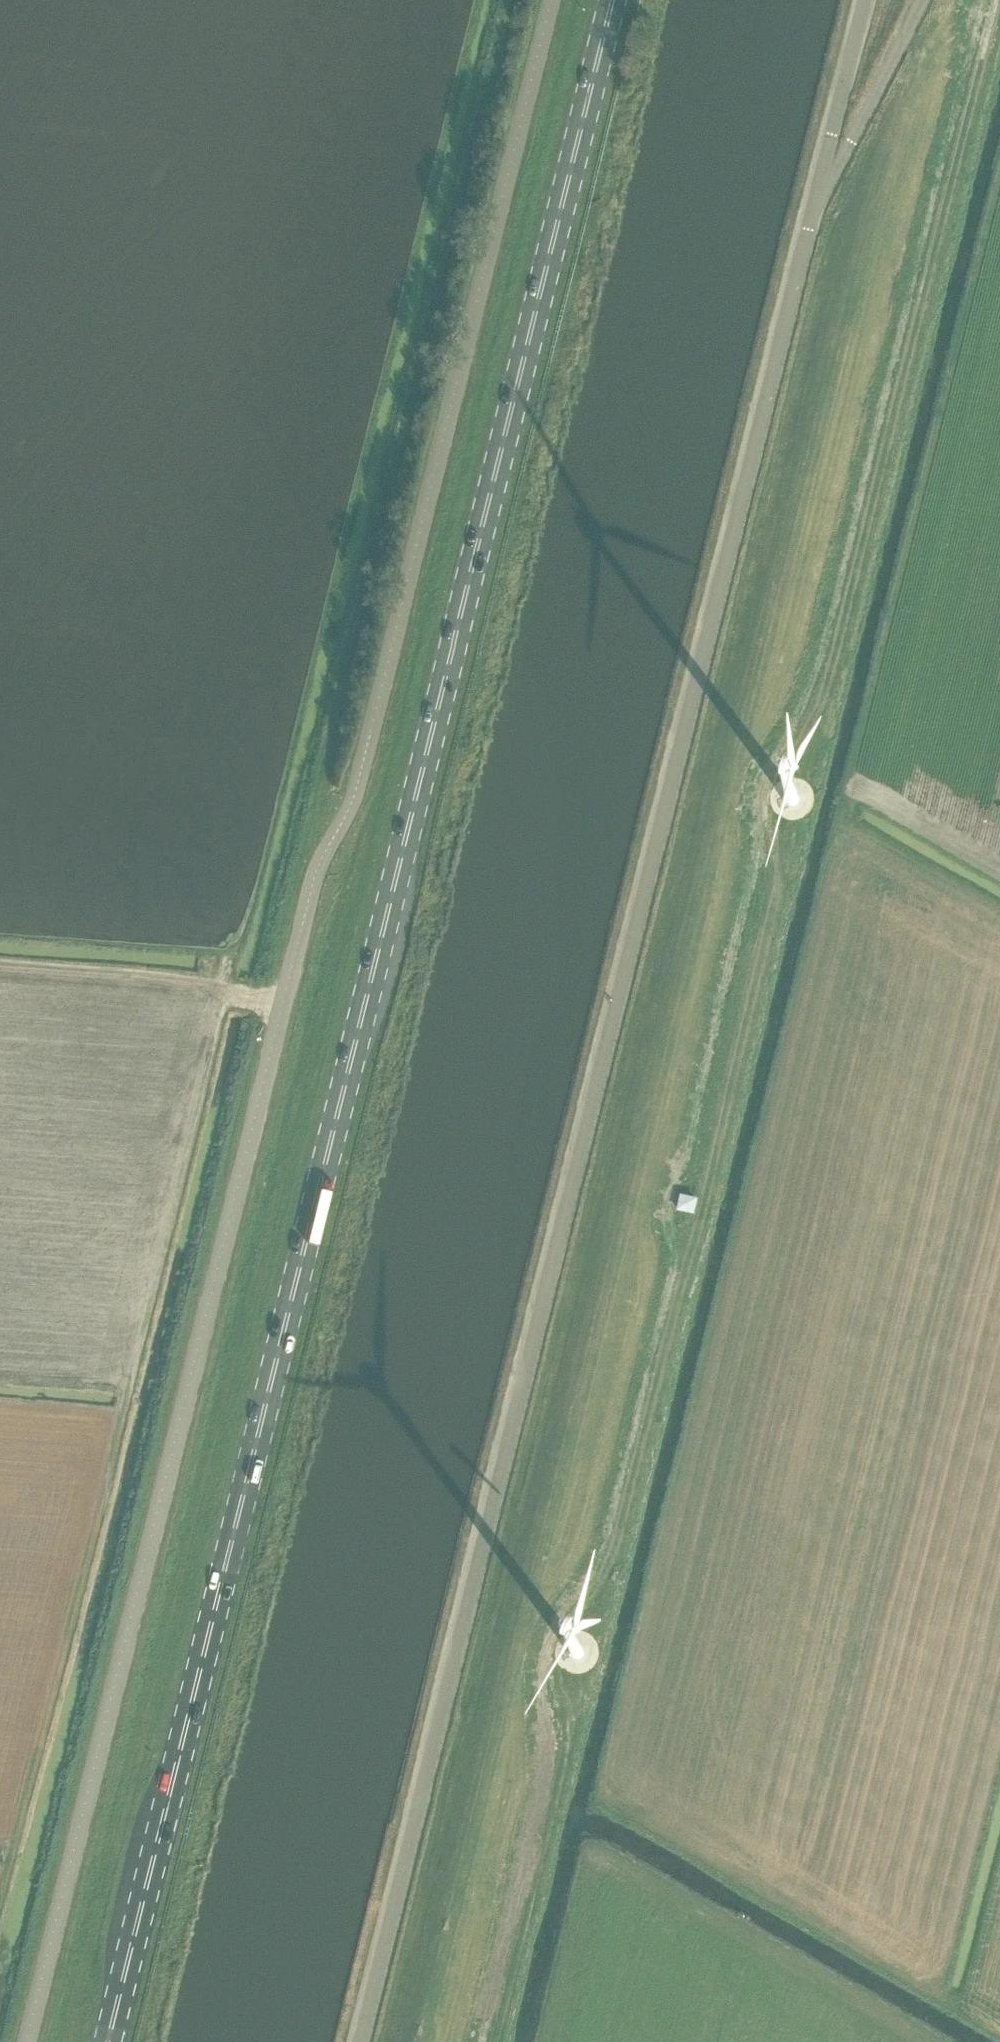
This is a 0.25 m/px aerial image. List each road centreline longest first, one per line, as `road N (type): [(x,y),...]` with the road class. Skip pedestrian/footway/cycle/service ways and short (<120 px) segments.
road 1 (unclassified): [(26,2041),(311,880),(360,779),(552,0)]
road 2 (primary): [(113,2041),(614,0)]
road 3 (unclassified): [(361,2041),(815,213)]
road 4 (track): [(0,962),(223,988),(208,1063)]
road 5 (unclassified): [(815,213),(923,0)]
road 6 (unclassified): [(815,213),(868,0)]
road 7 (track): [(223,988),(254,867)]

